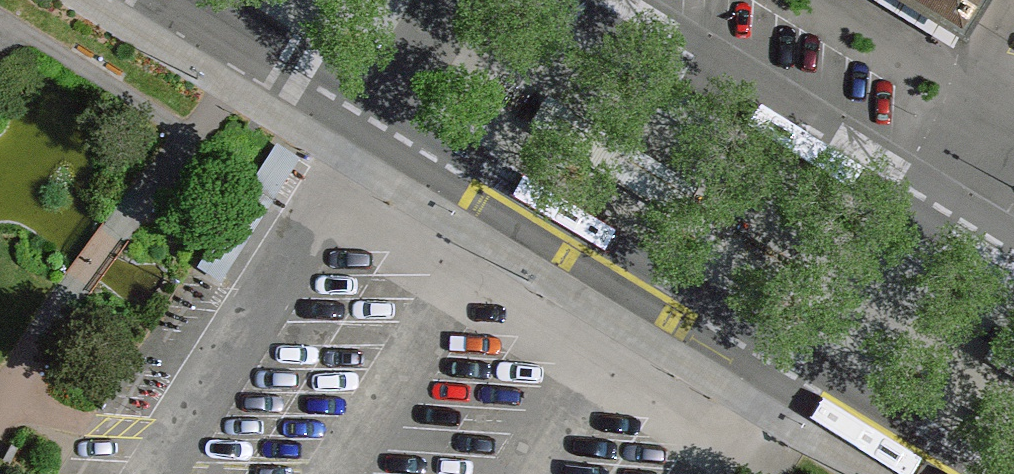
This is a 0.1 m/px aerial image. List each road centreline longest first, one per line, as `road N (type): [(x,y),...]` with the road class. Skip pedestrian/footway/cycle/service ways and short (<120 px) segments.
road 1 (residential): [(374,105),(988,473)]
road 2 (residential): [(1013,255),(595,0)]
road 3 (residential): [(202,0),(374,105)]
road 4 (residential): [(439,0),(374,105)]

